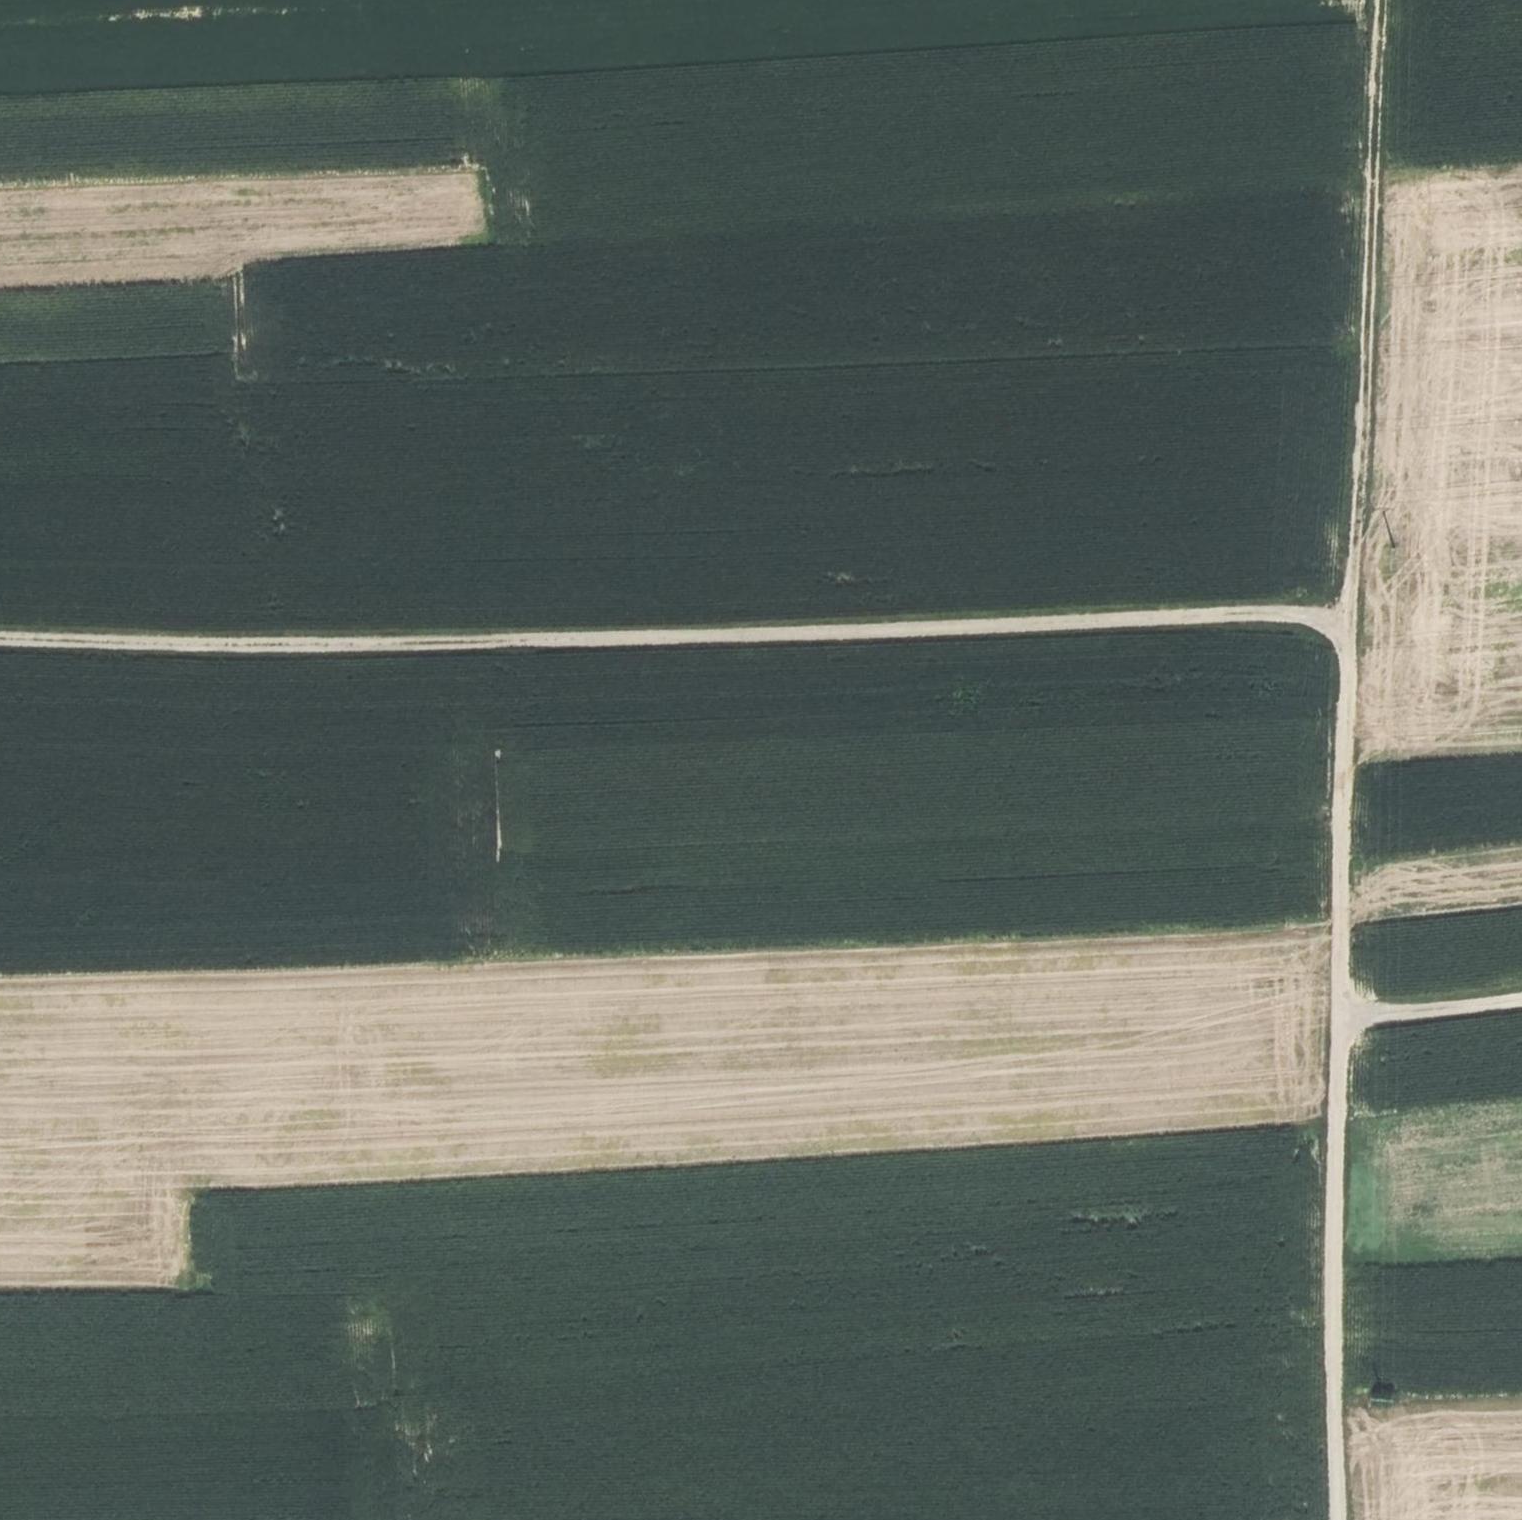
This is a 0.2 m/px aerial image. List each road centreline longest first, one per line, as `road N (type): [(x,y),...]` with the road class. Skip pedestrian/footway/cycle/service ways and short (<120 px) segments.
road 1 (track): [(0,634),(499,635),(1354,613)]
road 2 (track): [(1352,1519),(1344,1026),(1354,613)]
road 3 (track): [(1354,613),(1381,0)]
road 4 (track): [(1344,1026),(1521,997)]

